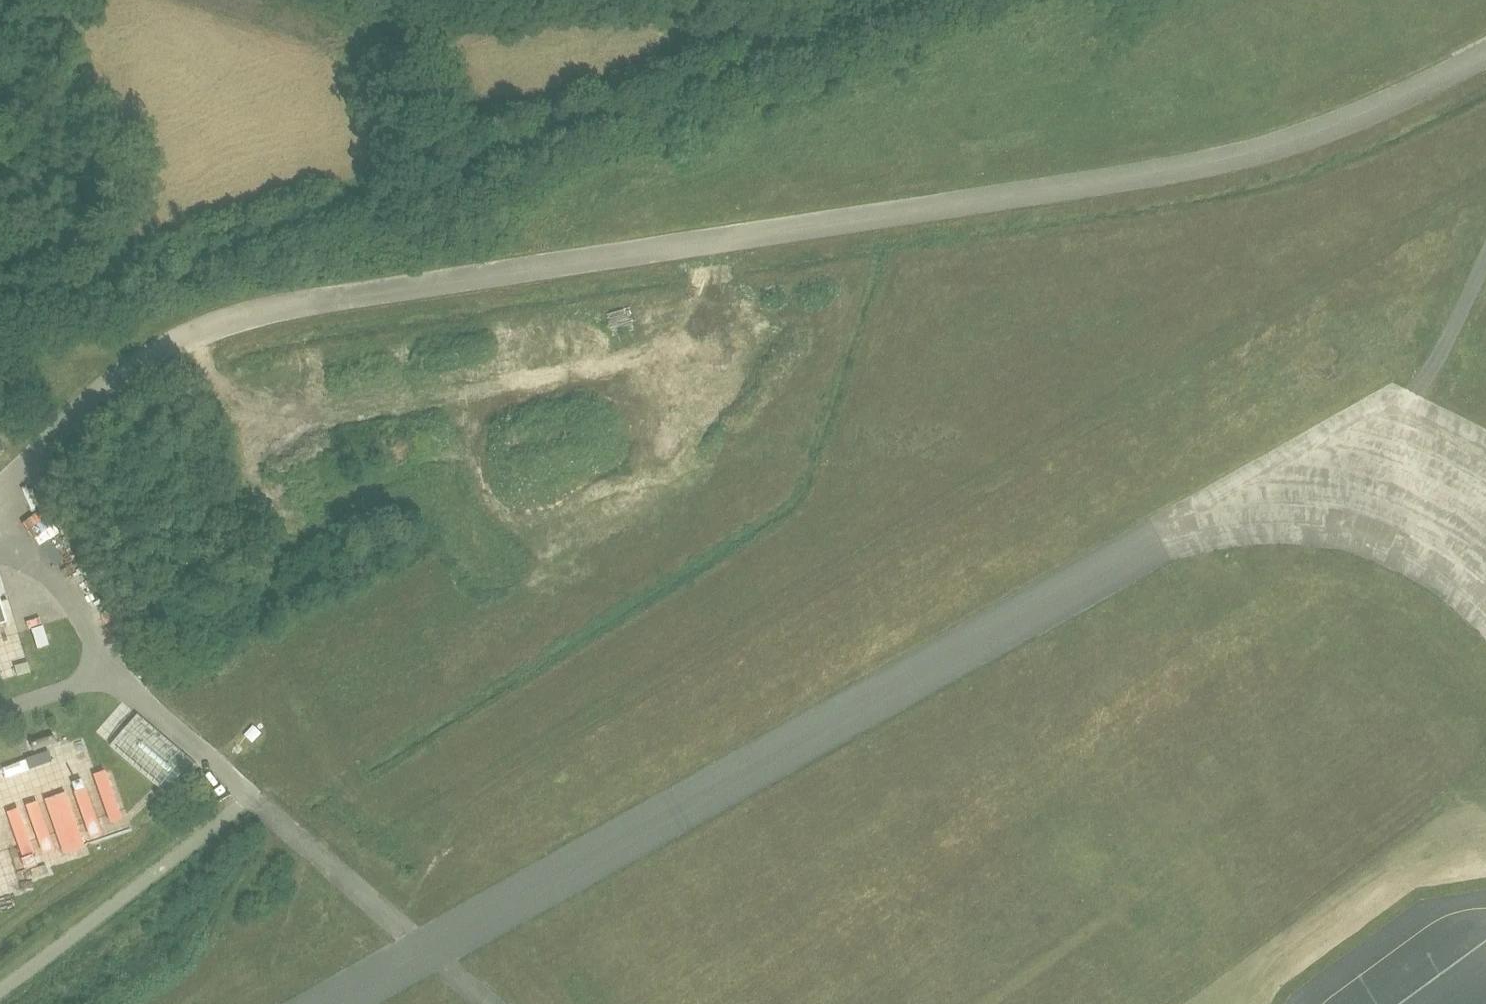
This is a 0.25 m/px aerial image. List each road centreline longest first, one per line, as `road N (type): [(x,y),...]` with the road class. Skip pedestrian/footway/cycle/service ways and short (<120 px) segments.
road 1 (track): [(1485,265),(1427,390),(1389,427),(1272,490)]
road 2 (track): [(128,265),(33,0)]

